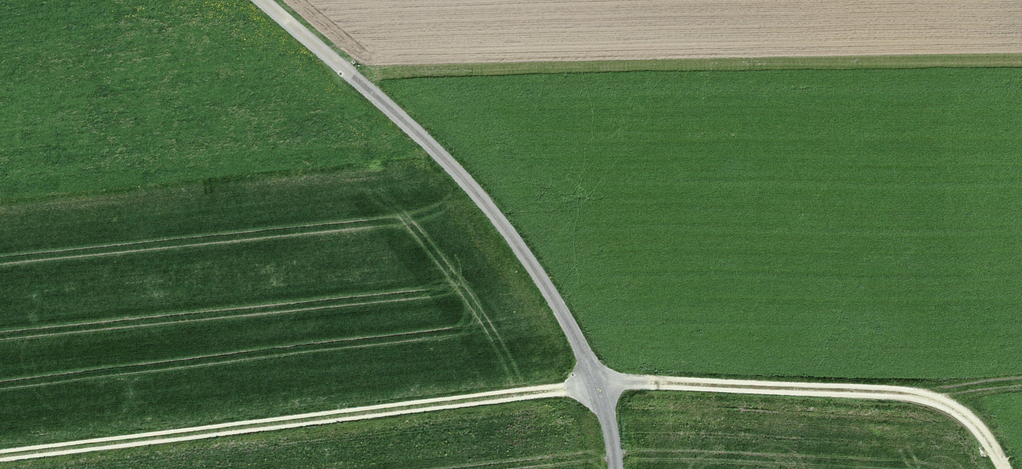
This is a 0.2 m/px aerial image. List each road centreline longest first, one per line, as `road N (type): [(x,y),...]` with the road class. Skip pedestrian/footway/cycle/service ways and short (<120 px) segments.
road 1 (track): [(0,457),(640,383),(924,397),(980,430),(1005,468)]
road 2 (unclassified): [(262,0),(414,129),(486,204),(587,359),(616,468)]

